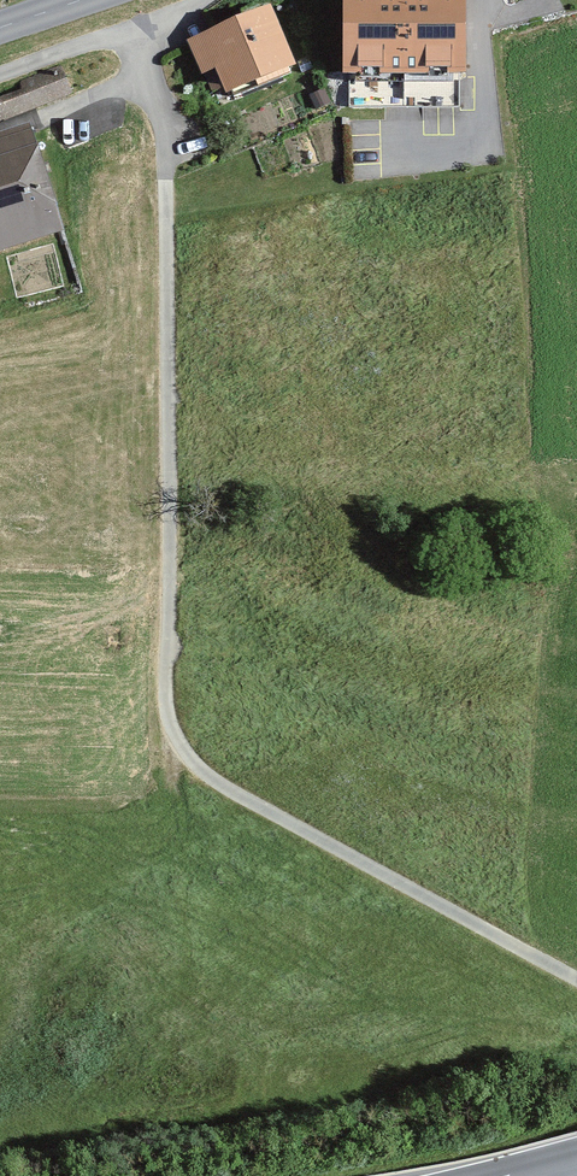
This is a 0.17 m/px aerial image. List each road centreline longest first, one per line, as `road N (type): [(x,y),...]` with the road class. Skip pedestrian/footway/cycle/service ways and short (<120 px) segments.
road 1 (track): [(167,271),(165,673),(178,739),(234,793),(576,980)]

